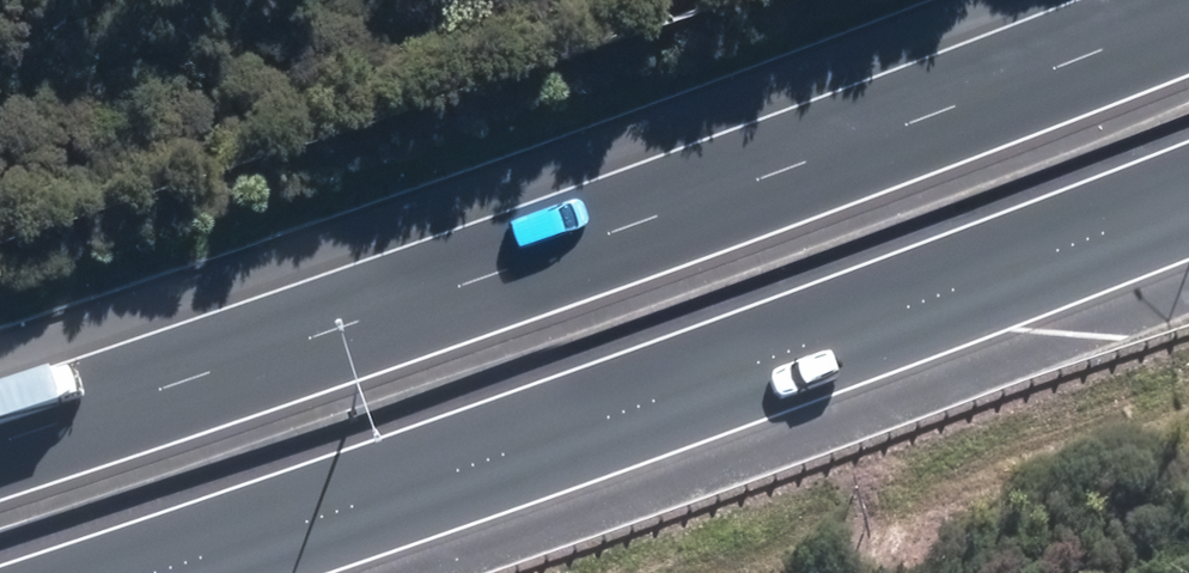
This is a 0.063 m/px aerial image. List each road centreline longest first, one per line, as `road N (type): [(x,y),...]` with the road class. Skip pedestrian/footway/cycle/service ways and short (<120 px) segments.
road 1 (motorway): [(0,445),(238,362),(1176,0)]
road 2 (motorway): [(1188,178),(836,325),(154,572)]

